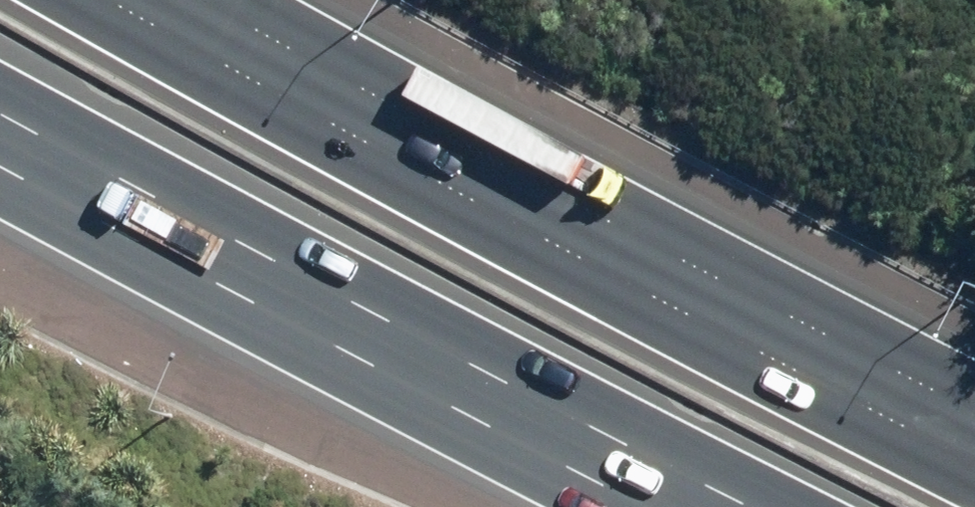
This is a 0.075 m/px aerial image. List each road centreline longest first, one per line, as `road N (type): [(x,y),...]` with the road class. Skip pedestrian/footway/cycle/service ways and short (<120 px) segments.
road 1 (motorway): [(110,0),(470,199),(974,461)]
road 2 (motorway): [(750,506),(0,116)]

